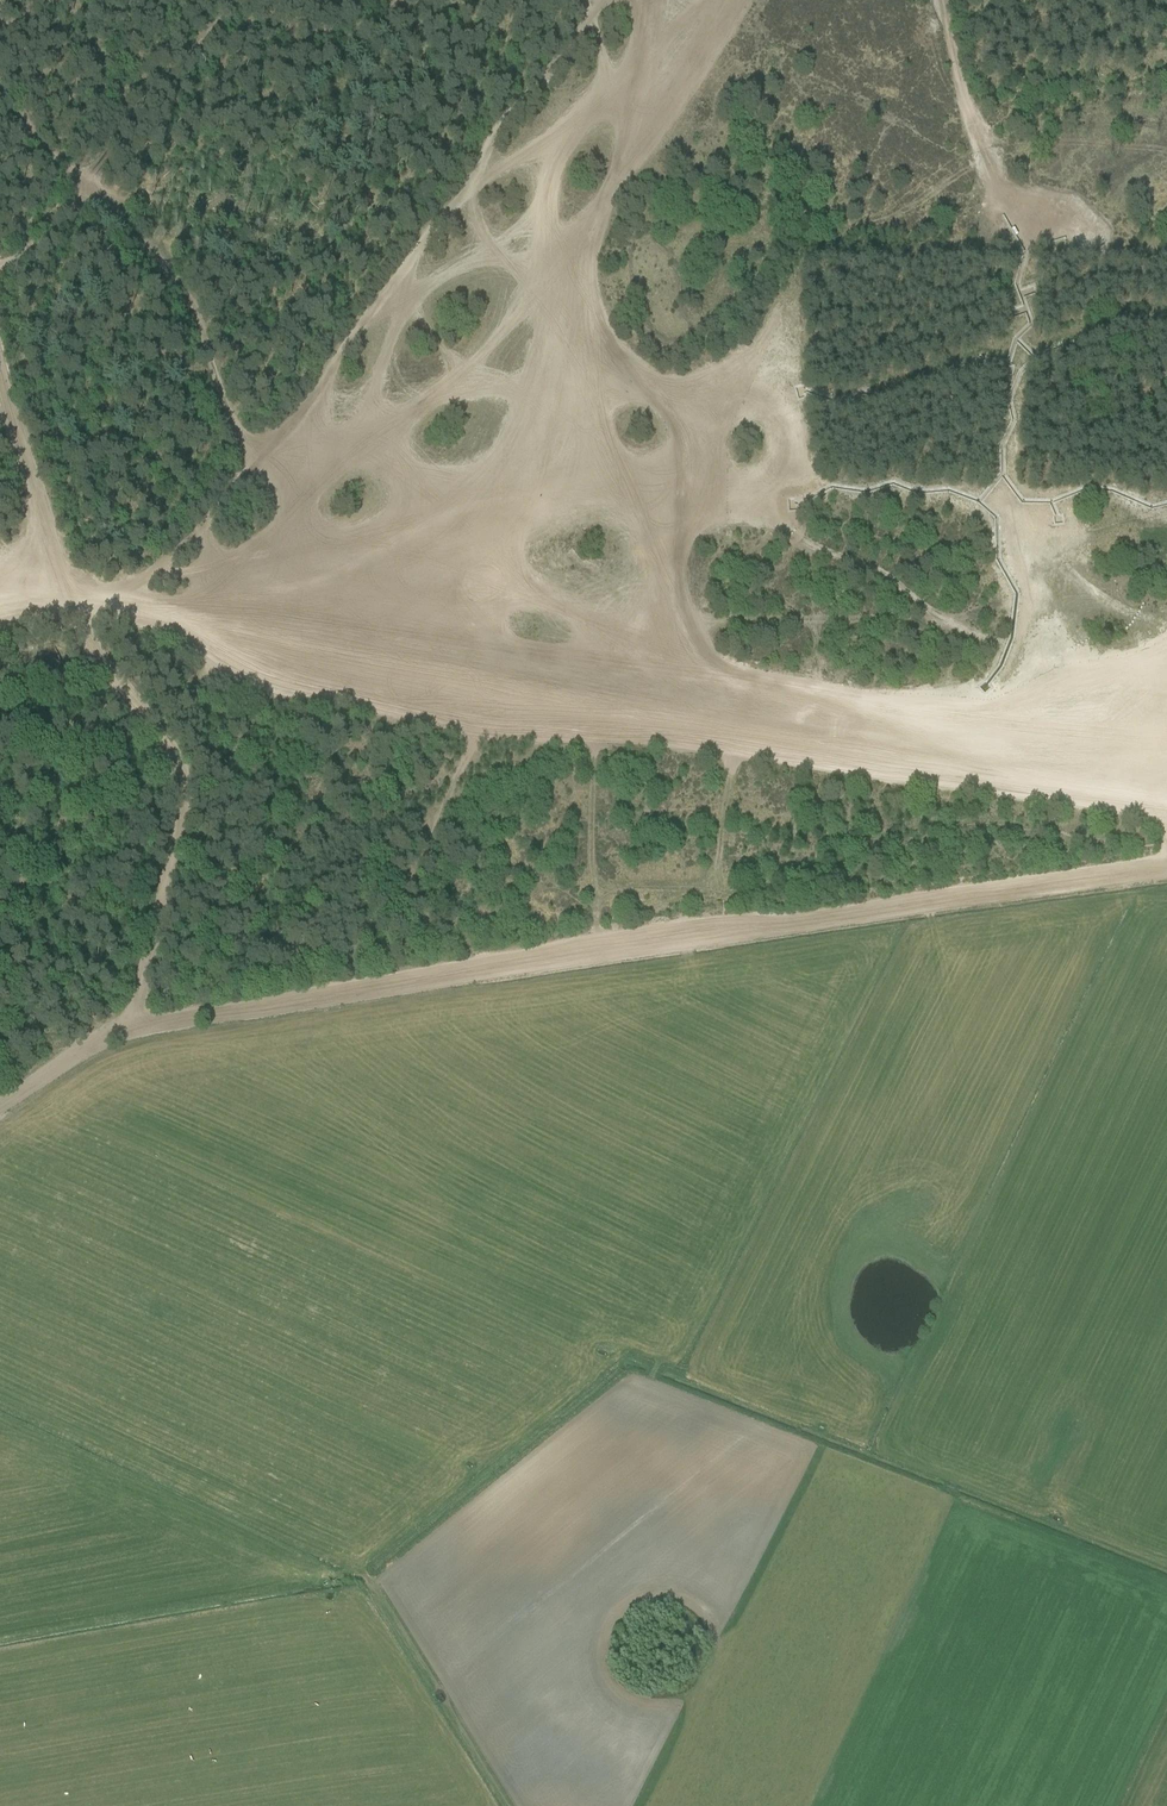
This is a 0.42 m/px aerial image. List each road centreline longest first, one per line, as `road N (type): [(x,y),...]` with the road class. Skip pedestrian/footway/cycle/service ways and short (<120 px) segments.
road 1 (track): [(0,1103),(126,1022),(187,811),(144,715),(91,650),(98,601),(248,569),(284,527),(181,287),(100,195),(0,285)]
road 2 (track): [(126,1022),(1166,865)]
road 3 (track): [(0,359),(70,597)]

